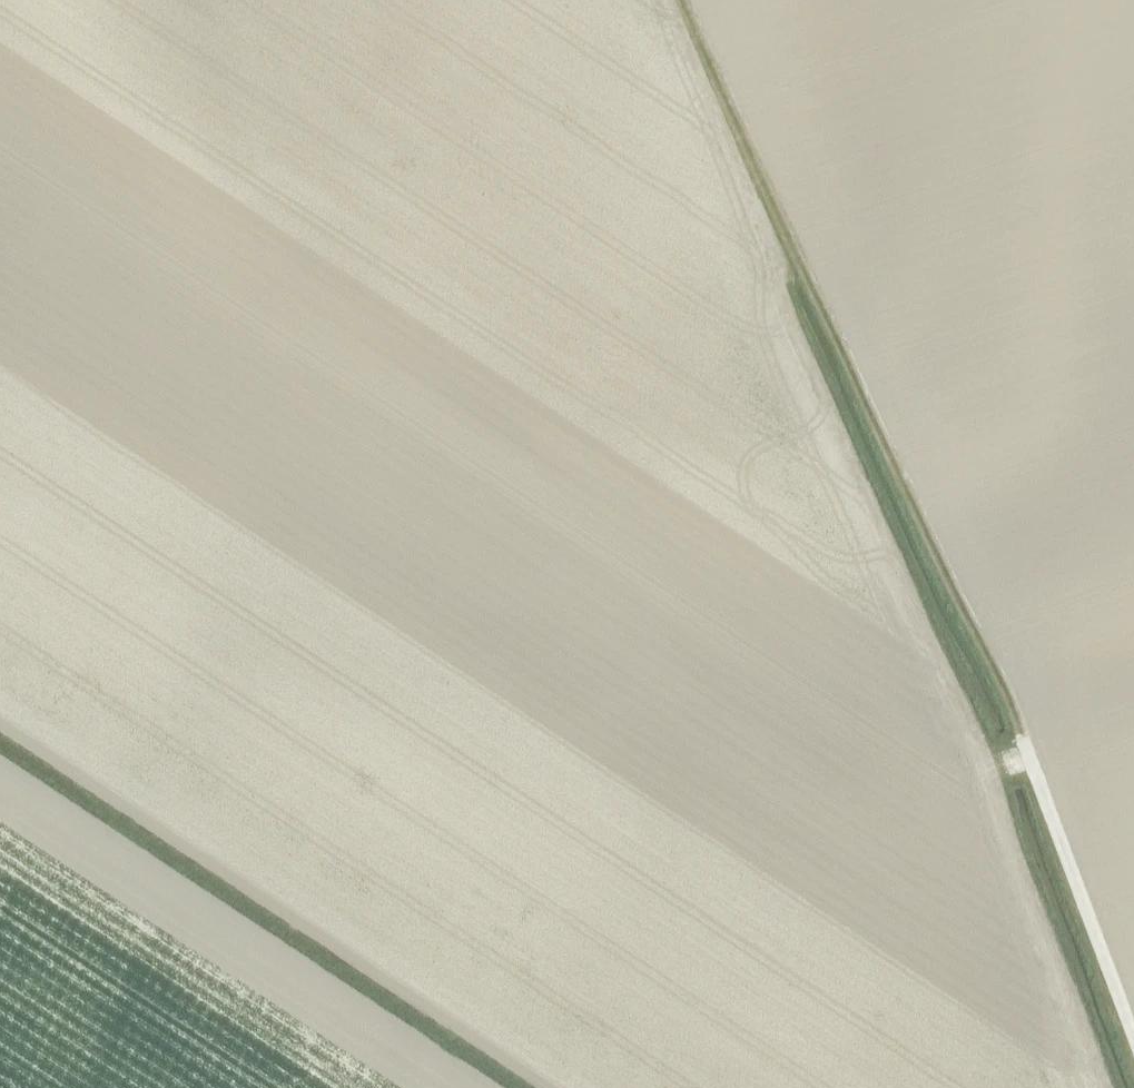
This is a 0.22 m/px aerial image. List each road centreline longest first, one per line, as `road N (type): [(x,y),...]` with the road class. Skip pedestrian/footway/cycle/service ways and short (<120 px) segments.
road 1 (track): [(1133,1033),(1026,747)]

